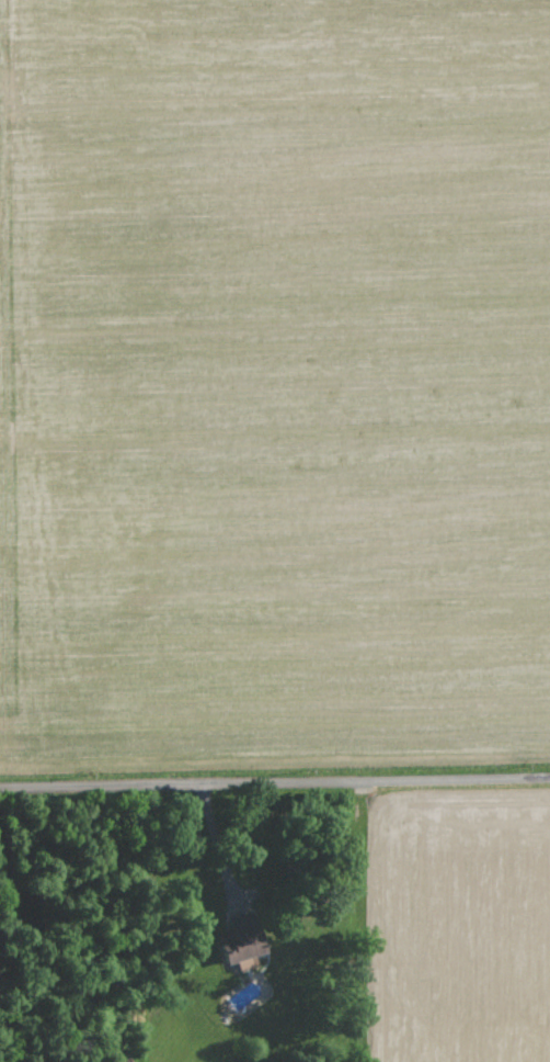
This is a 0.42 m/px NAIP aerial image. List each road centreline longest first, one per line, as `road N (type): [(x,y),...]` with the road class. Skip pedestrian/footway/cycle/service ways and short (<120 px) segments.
road 1 (residential): [(0,780),(549,762)]

